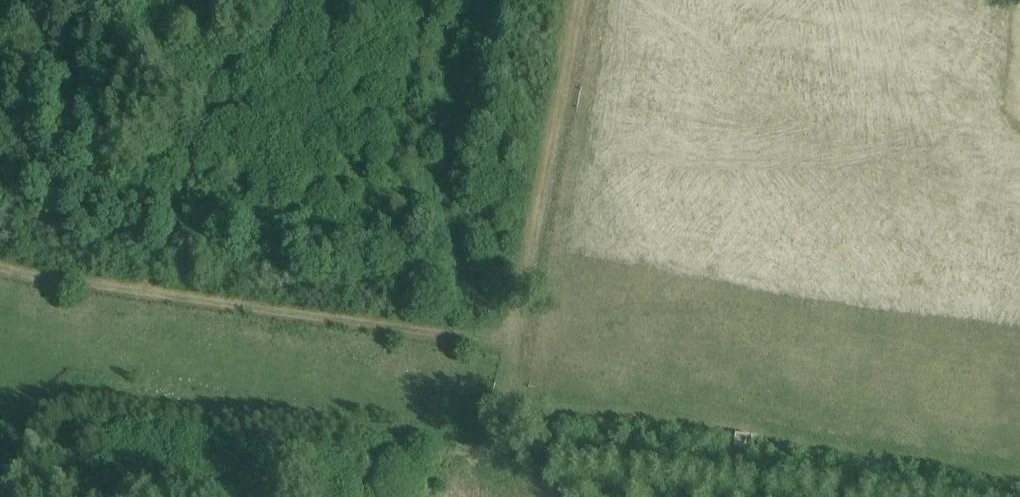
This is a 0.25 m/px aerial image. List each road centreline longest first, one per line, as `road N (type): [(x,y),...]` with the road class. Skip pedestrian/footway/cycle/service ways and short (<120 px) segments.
road 1 (track): [(497,405),(143,356),(83,365)]
road 2 (track): [(511,344),(116,291)]
road 3 (track): [(396,0),(419,37),(428,74),(423,190),(461,227),(459,336)]
road 4 (track): [(511,344),(575,0)]
road 5 (track): [(767,496),(500,446),(491,427),(497,405)]
road 6 (track): [(0,462),(83,365)]

